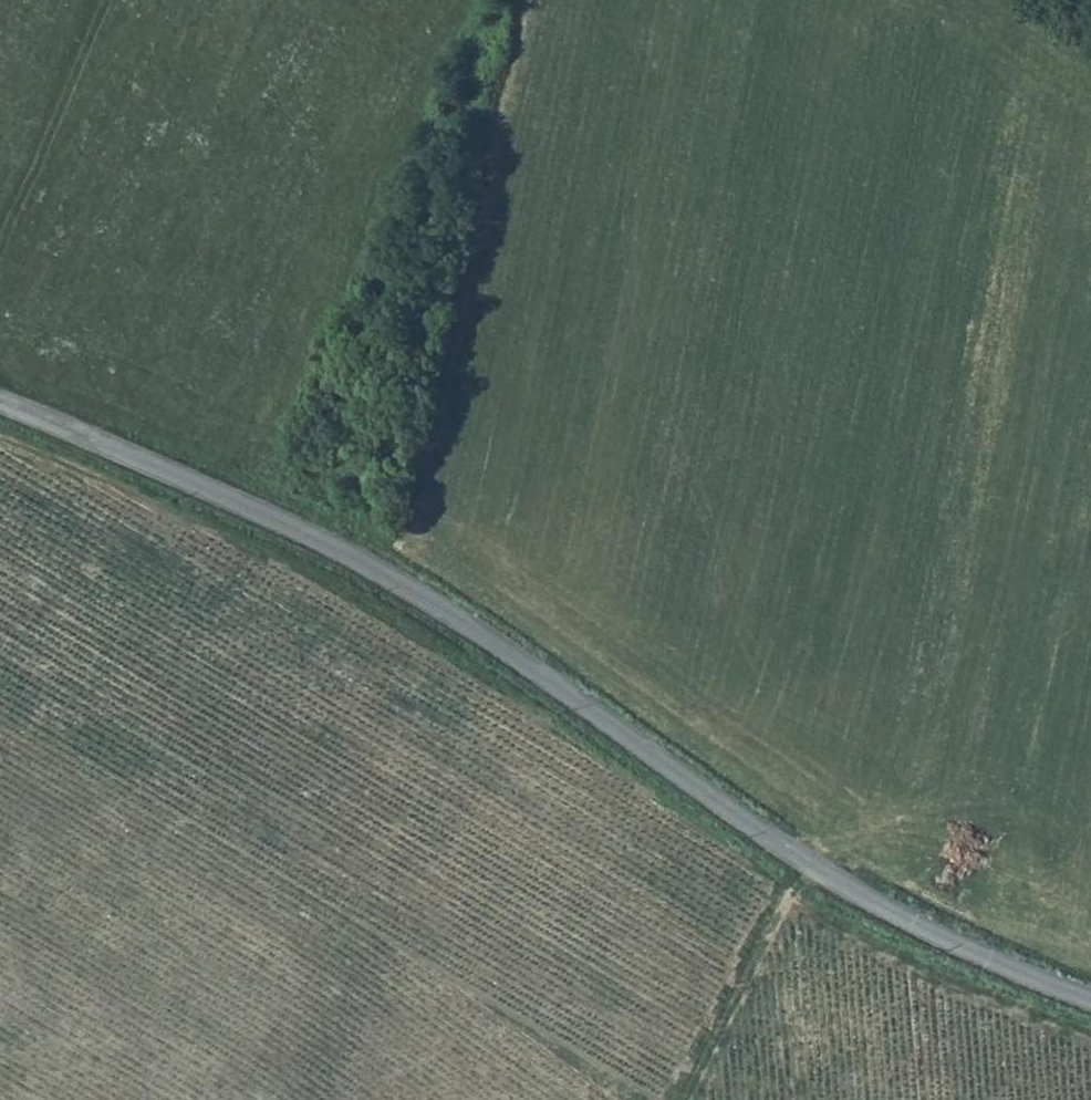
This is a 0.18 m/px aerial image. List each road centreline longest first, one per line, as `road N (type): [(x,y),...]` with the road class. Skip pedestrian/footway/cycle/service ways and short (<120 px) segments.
road 1 (unclassified): [(0,398),(256,506),(393,576),(867,894),(978,954),(1090,995)]
road 2 (track): [(807,857),(682,1099)]

